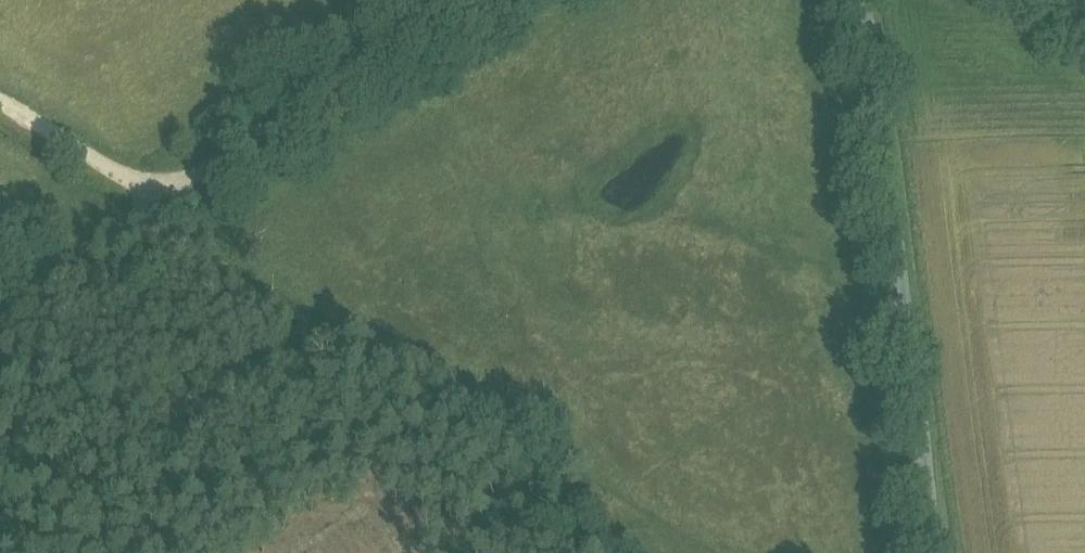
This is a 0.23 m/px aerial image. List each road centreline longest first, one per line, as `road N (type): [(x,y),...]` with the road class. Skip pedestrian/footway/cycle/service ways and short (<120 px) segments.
road 1 (track): [(865,0),(935,552)]
road 2 (track): [(157,203),(478,0)]
road 3 (track): [(0,104),(157,203)]

